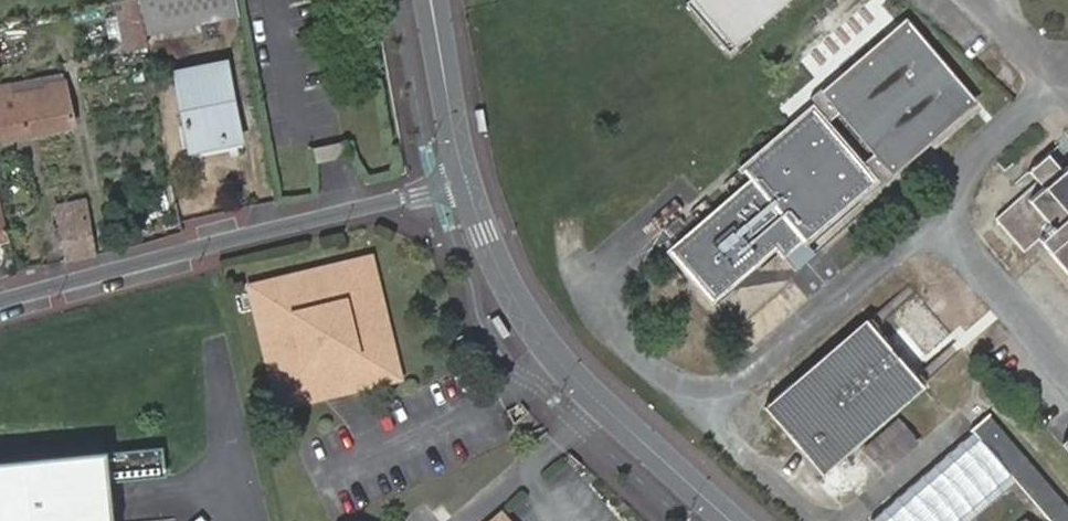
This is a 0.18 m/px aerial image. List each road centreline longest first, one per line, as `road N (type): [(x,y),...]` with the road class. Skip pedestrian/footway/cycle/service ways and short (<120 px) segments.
road 1 (residential): [(465,182),(0,301)]
road 2 (tertiary): [(733,520),(598,402),(542,341),(518,310),(465,182)]
road 3 (tertiary): [(465,182),(433,8)]

